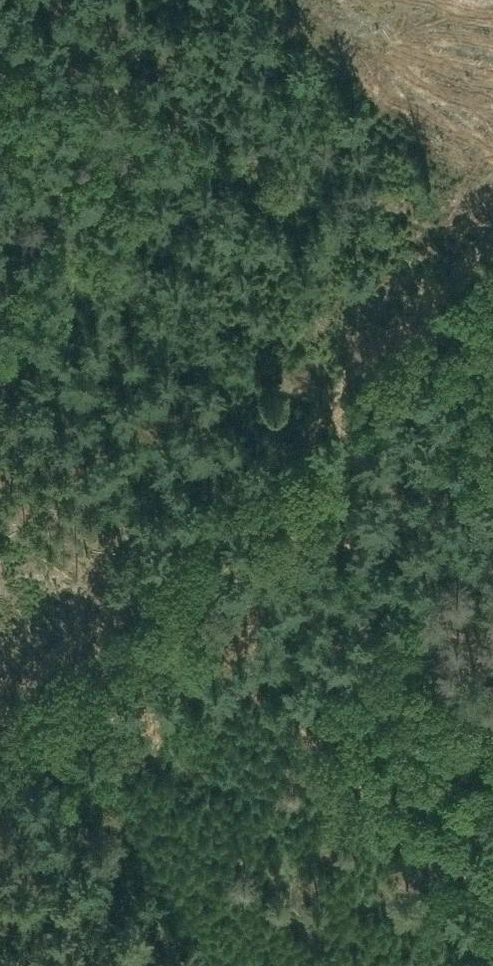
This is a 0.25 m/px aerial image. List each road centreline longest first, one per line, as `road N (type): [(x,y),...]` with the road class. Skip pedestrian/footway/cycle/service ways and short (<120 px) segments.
road 1 (track): [(492,253),(0,732)]
road 2 (track): [(0,377),(132,538),(169,571)]

